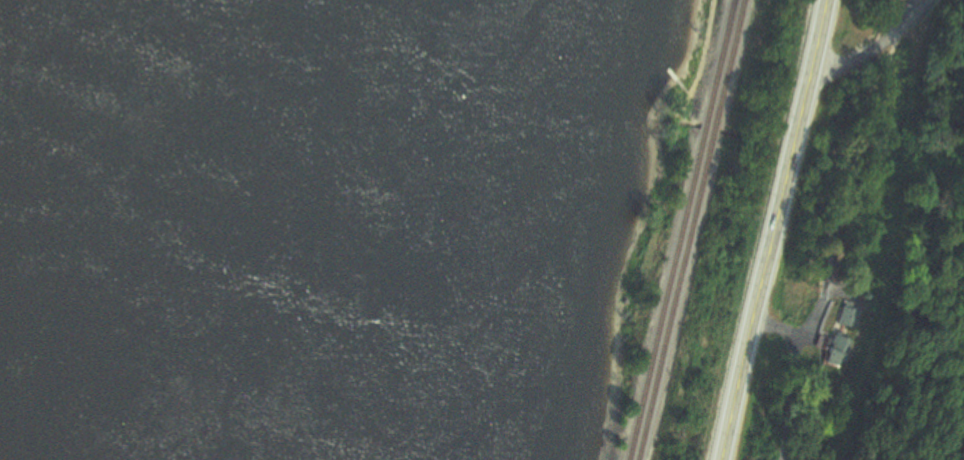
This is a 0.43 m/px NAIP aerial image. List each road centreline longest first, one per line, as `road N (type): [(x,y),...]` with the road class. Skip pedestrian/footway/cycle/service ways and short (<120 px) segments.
road 1 (primary): [(722,459),(826,0)]

